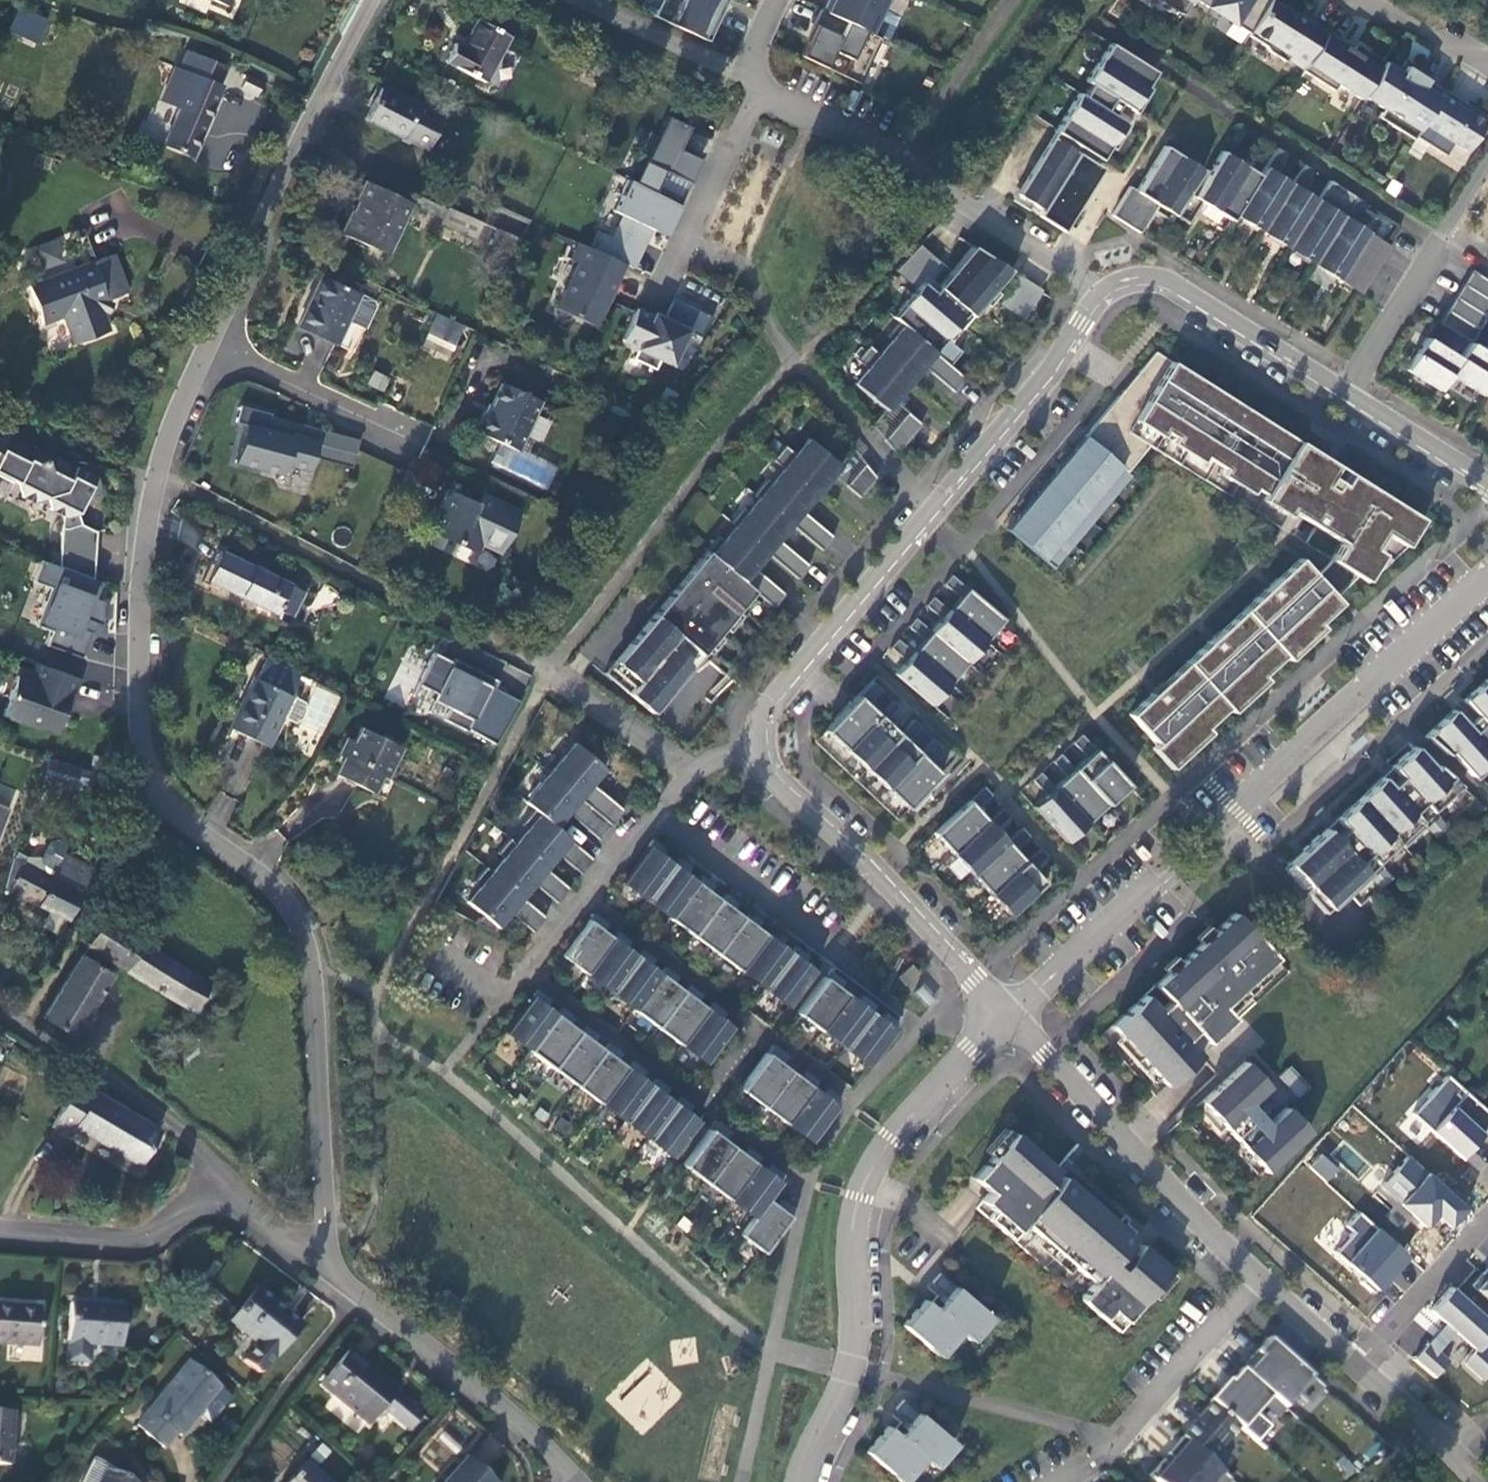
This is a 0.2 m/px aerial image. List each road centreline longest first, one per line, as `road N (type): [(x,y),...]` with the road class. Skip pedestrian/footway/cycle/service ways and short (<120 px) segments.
road 1 (residential): [(328,1265),(319,966),(295,912),(165,796),(145,734),(143,531),(175,423),(214,348)]
road 2 (residential): [(1010,1018),(1436,634),(1487,577)]
road 3 (residential): [(1010,1018),(868,1168),(853,1227),(851,1374),(804,1481)]
road 4 (residential): [(588,902),(760,1033),(703,1107),(531,978)]
road 5 (residential): [(762,87),(903,157),(1101,298)]
road 6 (residential): [(214,348),(307,125),(377,0)]
road 7 (unclassified): [(684,239),(744,271),(798,364),(847,426),(937,512)]
road 8 (residential): [(763,744),(776,780),(1010,1018)]
road 9 (residential): [(1010,1018),(1260,1280)]
road 10 (residential): [(566,1481),(328,1265)]
road 11 (residential): [(1049,1481),(1112,1444),(1260,1280)]
road 12 (residential): [(937,512),(774,702),(763,744)]
road 13 (residential): [(0,1008),(31,1020),(191,1142),(208,1194)]
road 14 (residential): [(1347,396),(1155,278),(1127,281),(1101,298)]
road 15 (residential): [(1101,298),(937,512)]
road 16 (residential): [(1347,396),(1487,174)]
road 17 (residential): [(660,818),(856,966)]
road 18 (residential): [(0,1237),(145,1242),(208,1194)]
road 19 (residential): [(414,438),(214,348)]
road 20 (residential): [(1487,1220),(1353,1365)]
road 21 (unclassified): [(574,0),(742,74)]
road 22 (residential): [(684,239),(762,87)]
road 23 (residential): [(1353,1365),(1476,1481)]
road 24 (residential): [(1487,485),(1347,396)]
road 25 (residential): [(208,1194),(226,1217),(328,1265)]
road 26 (residential): [(1487,65),(1365,0)]
road 27 (residential): [(763,744),(688,774),(660,818)]
road 28 (residential): [(1260,1280),(1353,1365)]

